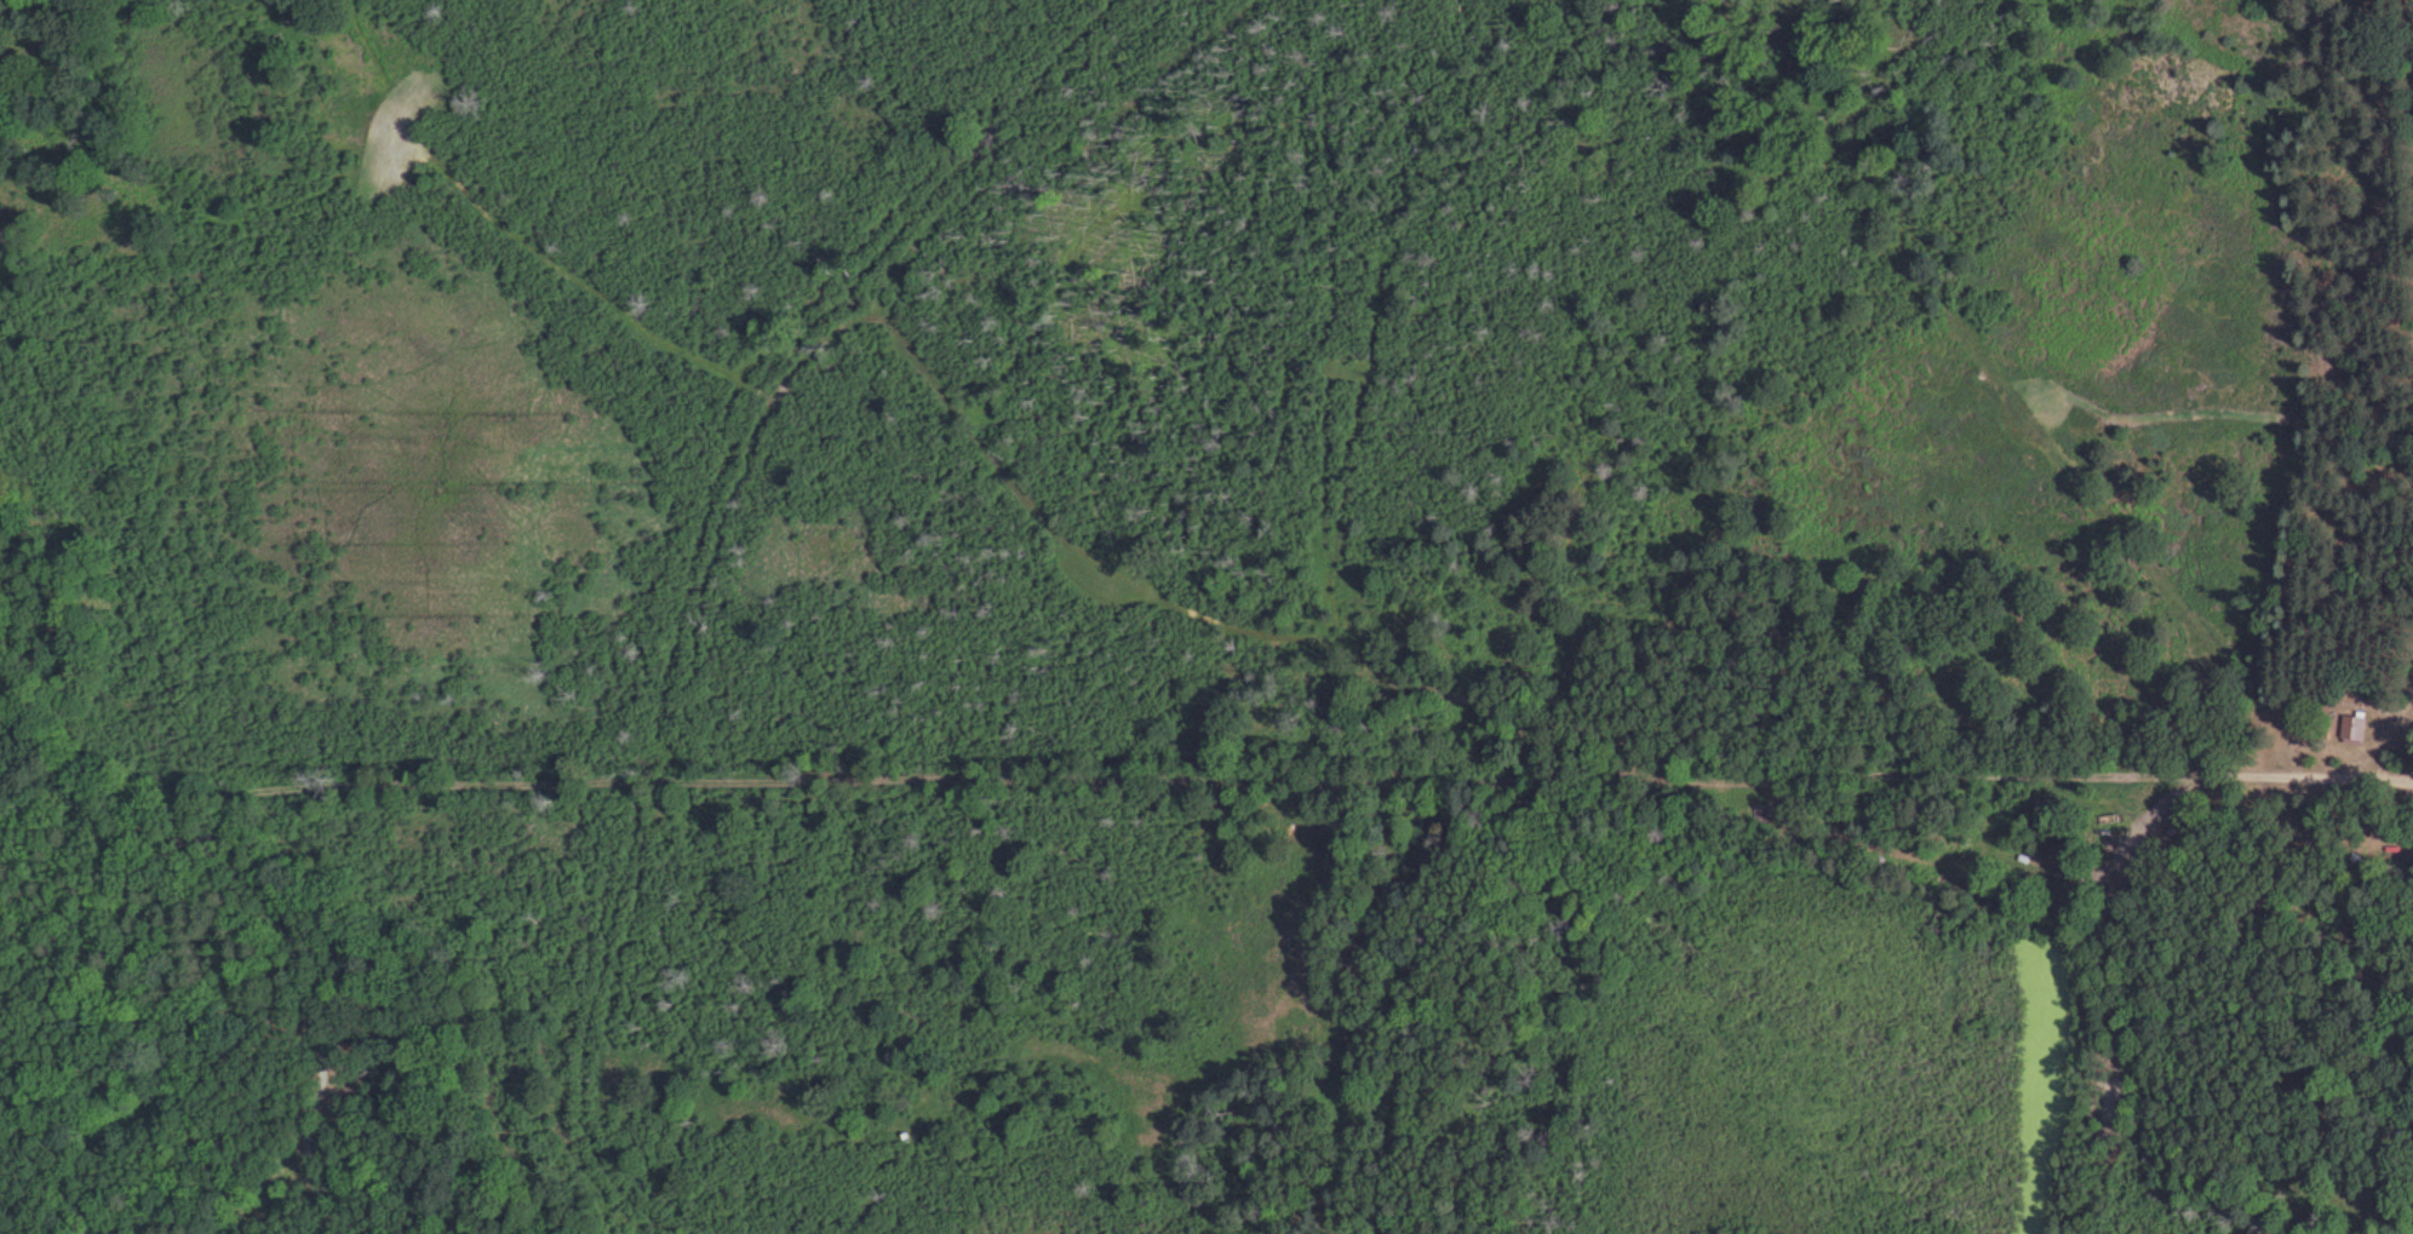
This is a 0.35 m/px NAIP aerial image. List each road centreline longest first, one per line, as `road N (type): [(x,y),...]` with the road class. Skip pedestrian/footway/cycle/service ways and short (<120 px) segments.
road 1 (track): [(75,798),(326,785),(998,777),(2412,774)]
road 2 (track): [(343,0),(419,143),(482,210),(658,340),(778,397),(814,352),(883,311),(1054,527),(1146,591),(1232,626),(1336,643),(1402,679),(1515,716),(1662,745),(1729,780)]
road 3 (track): [(354,1233),(317,1198),(305,1170),(323,1075),(294,920),(242,868),(75,798)]

